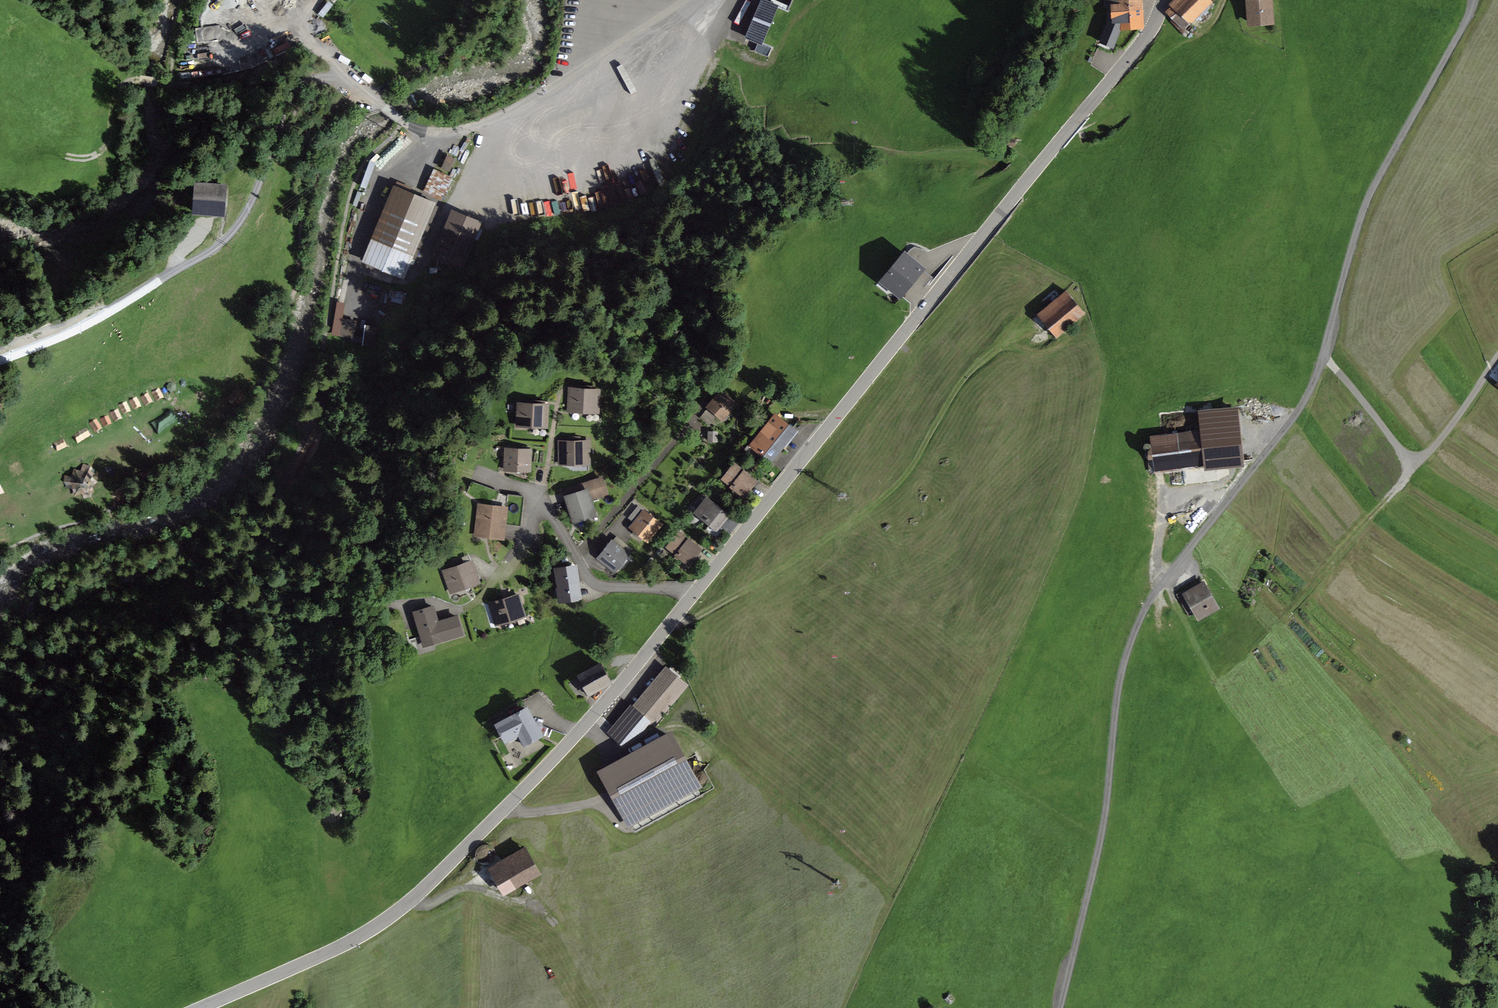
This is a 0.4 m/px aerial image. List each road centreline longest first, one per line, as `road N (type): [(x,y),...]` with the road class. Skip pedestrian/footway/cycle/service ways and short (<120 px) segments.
road 1 (secondary): [(198,1007),(387,918),(529,784),(673,621),(1131,56),(1163,0)]
road 2 (unclassified): [(1060,1007),(1103,829),(1119,683),(1136,627),(1306,398),(1363,209),(1473,0)]
road 3 (track): [(0,363),(84,330),(210,253),(238,226),(318,90),(340,83),(400,121)]
road 4 (track): [(673,621),(687,624),(774,573),(892,489),(973,369),(1040,328)]
road 5 (track): [(400,121),(425,137),(457,134),(541,94),(683,0)]
road 6 (track): [(1324,354),(1415,466),(1497,358)]
road 7 (track): [(1415,466),(1246,650)]

